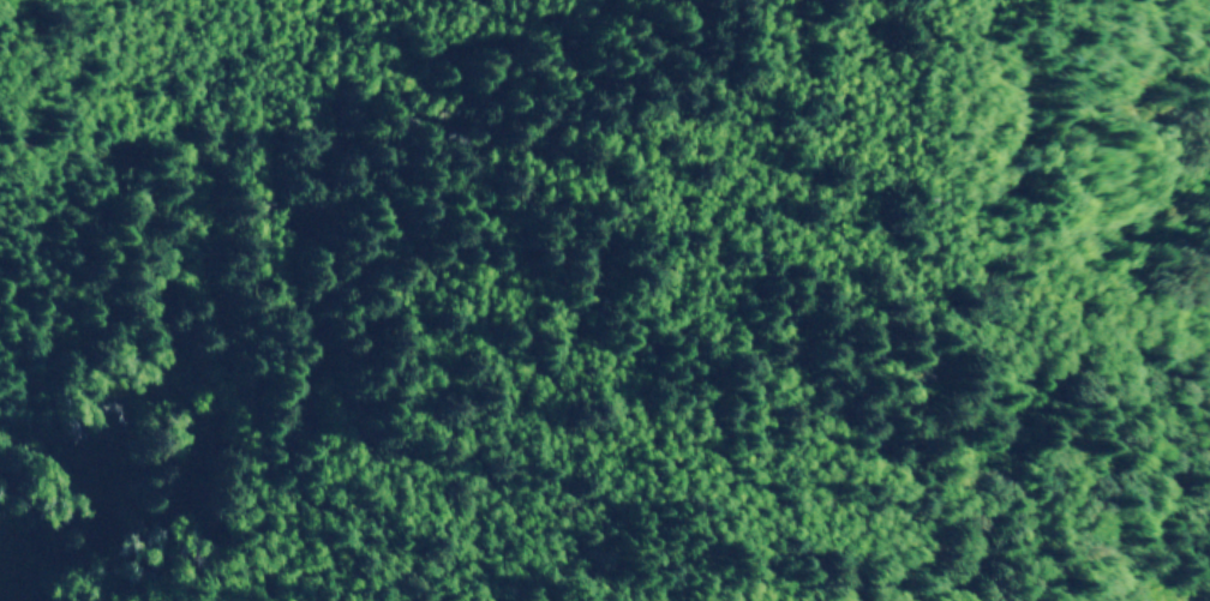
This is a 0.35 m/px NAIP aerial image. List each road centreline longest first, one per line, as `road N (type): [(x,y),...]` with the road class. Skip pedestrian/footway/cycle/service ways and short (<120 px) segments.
road 1 (track): [(322,600),(191,344),(230,71),(255,0)]

